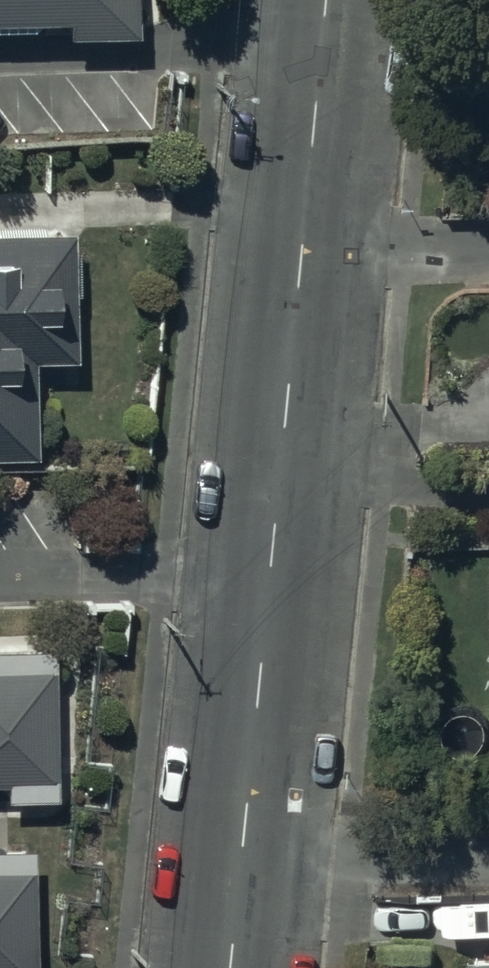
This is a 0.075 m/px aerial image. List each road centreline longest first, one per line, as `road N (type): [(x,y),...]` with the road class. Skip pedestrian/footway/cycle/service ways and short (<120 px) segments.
road 1 (tertiary): [(243,846),(301,255)]
road 2 (tertiary): [(301,255),(326,0)]
road 3 (residential): [(243,846),(488,848)]
road 4 (residential): [(301,255),(488,248)]
road 5 (tertiary): [(231,967),(243,846)]

